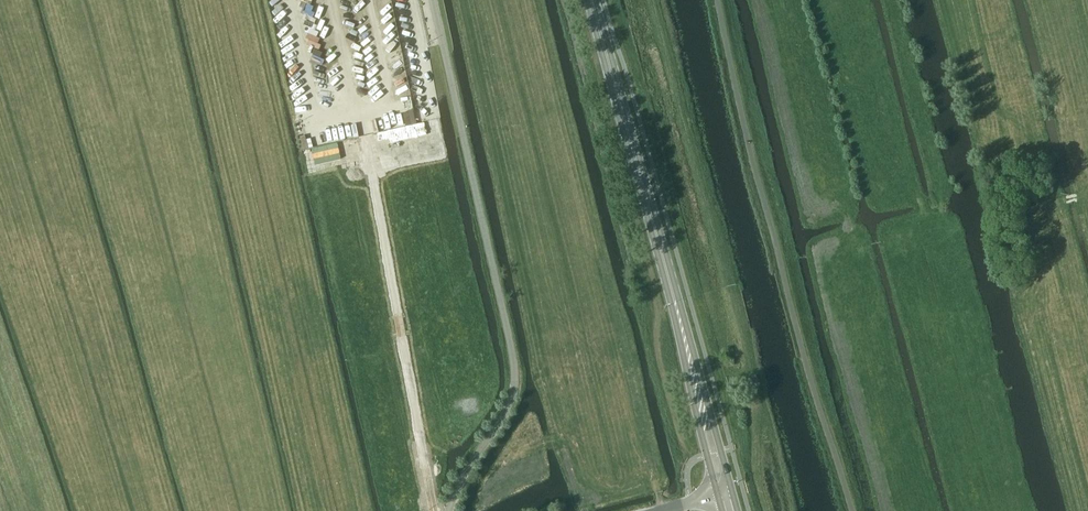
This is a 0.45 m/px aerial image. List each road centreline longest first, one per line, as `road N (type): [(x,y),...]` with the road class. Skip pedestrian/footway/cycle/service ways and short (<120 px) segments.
road 1 (unclassified): [(449,510),(509,405),(515,375),(434,0)]
road 2 (unclassified): [(852,510),(797,333),(717,0)]
road 3 (primary): [(726,494),(591,0)]

